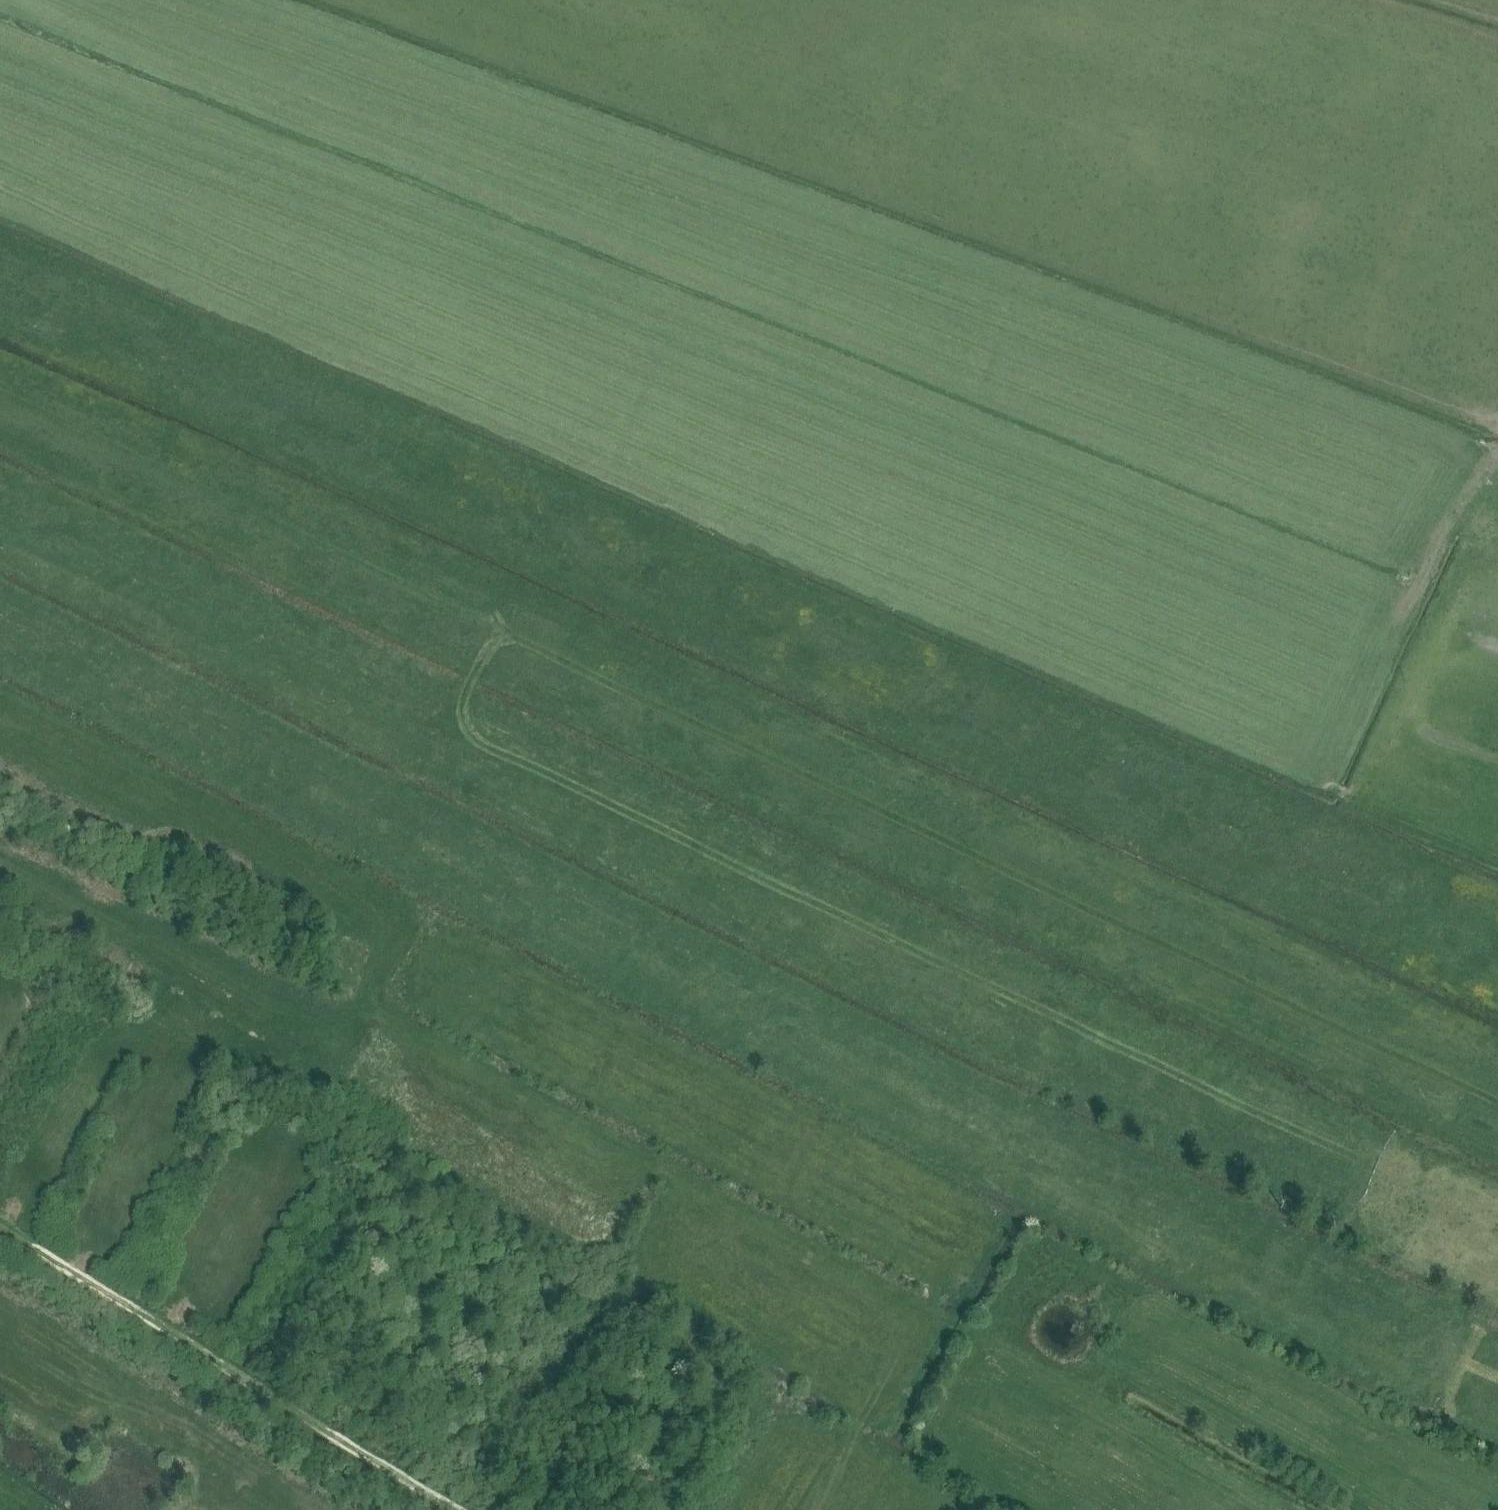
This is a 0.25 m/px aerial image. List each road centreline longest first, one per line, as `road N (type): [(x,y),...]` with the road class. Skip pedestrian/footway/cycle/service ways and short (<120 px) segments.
road 1 (track): [(0,1223),(458,1509)]

